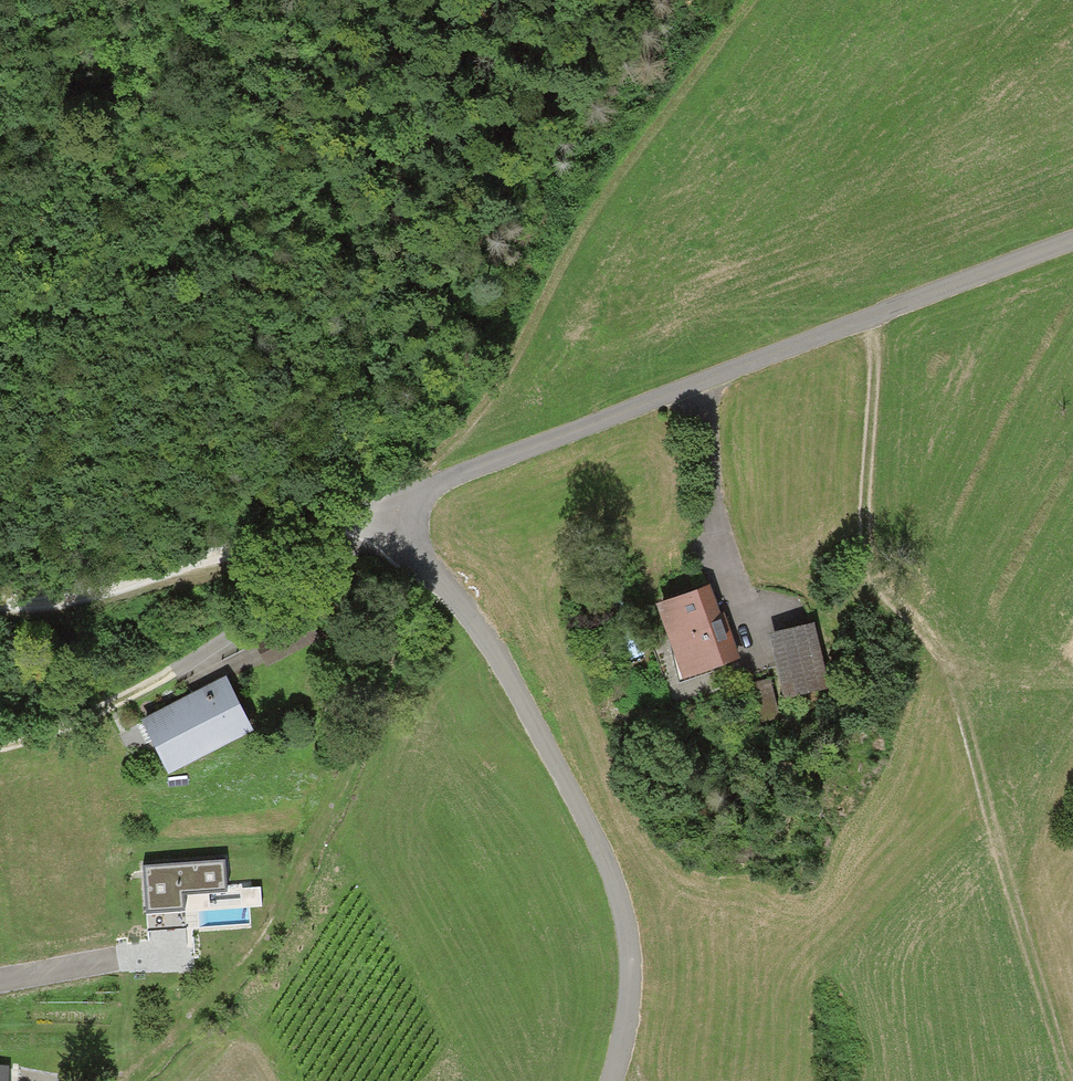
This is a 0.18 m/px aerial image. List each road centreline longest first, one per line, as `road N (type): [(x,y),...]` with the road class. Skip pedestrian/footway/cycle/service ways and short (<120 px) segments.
road 1 (track): [(857,323),(869,344),(872,383),(863,550),(953,687),(1067,1080)]
road 2 (unclassified): [(1072,239),(465,470),(405,503)]
road 3 (residential): [(405,503),(401,525),(513,686),(616,895),(626,1012),(606,1080)]
road 4 (track): [(405,503),(422,467),(482,401),(624,164),(746,0)]
road 5 (track): [(430,570),(317,853),(216,995),(128,1080)]
road 6 (track): [(405,503),(116,584),(0,604)]
road 7 (track): [(0,309),(317,173)]
road 8 (track): [(185,0),(0,87)]
road 9 (track): [(0,743),(85,718),(176,674)]
road 10 (track): [(953,687),(1072,680)]

